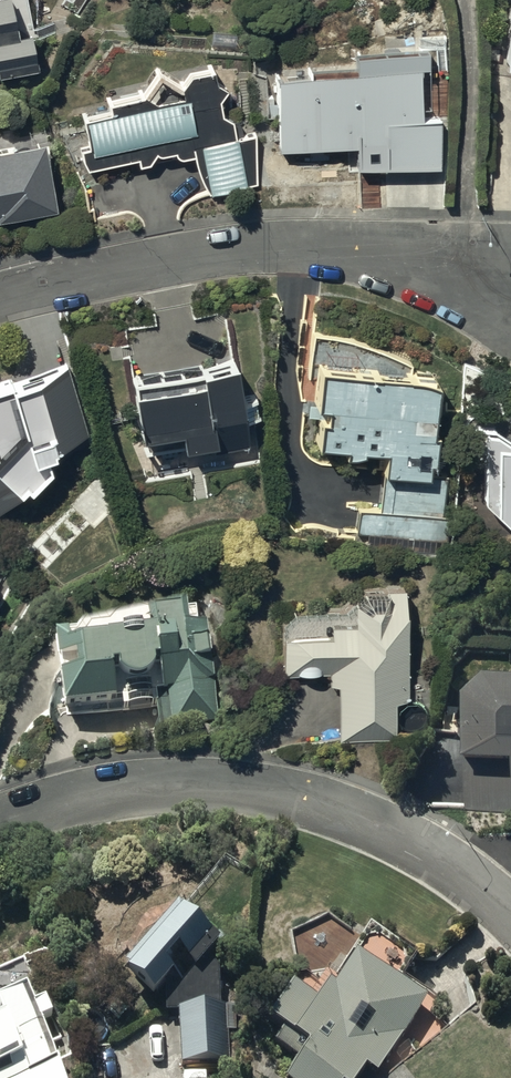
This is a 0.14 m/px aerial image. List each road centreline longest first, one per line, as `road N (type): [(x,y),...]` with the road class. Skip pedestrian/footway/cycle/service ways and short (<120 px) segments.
road 1 (residential): [(0,822),(105,791),(239,791),(309,804),(425,850),(510,916)]
road 2 (residential): [(0,296),(146,264),(366,259),(510,280)]

